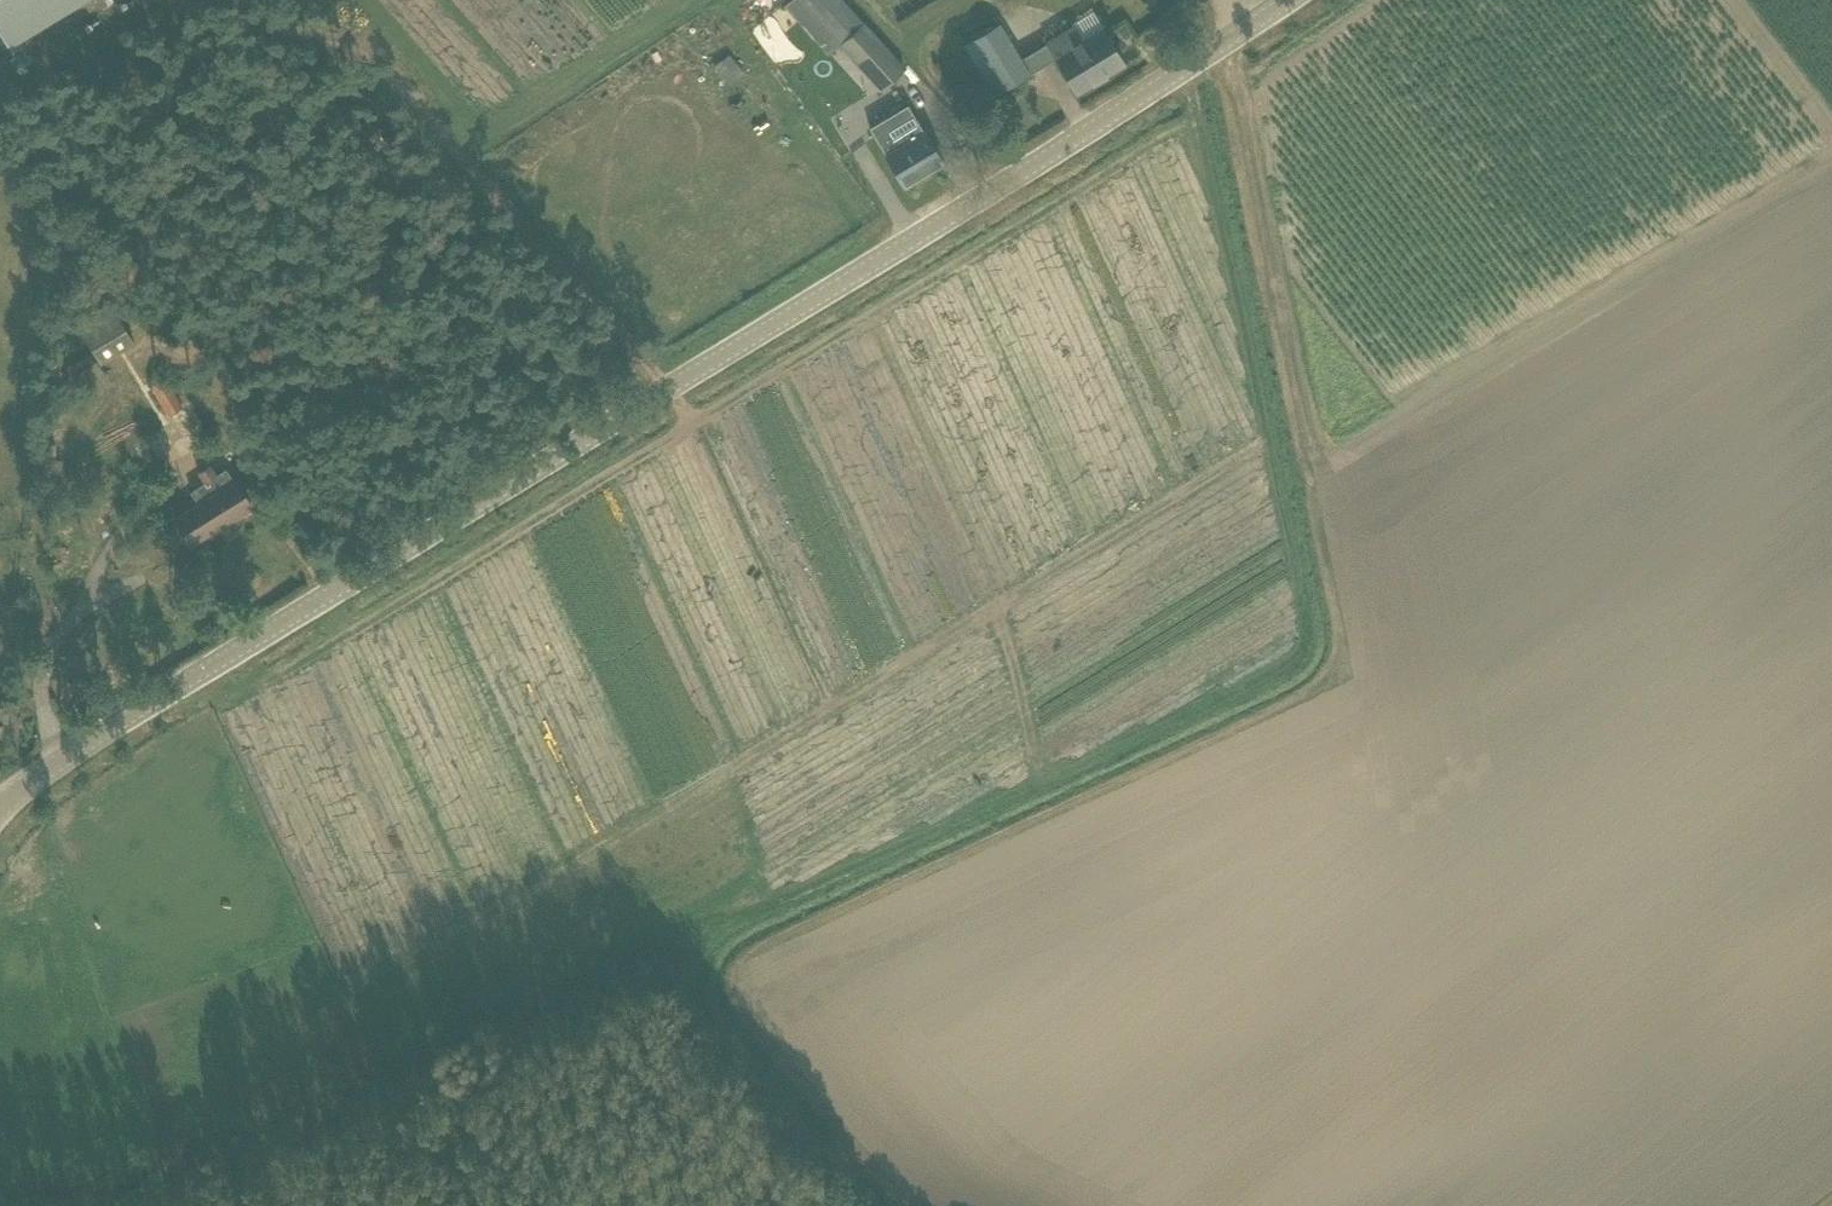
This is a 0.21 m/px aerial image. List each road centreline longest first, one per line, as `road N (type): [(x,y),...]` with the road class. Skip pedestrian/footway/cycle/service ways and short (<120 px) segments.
road 1 (tertiary): [(0,805),(1275,0)]

